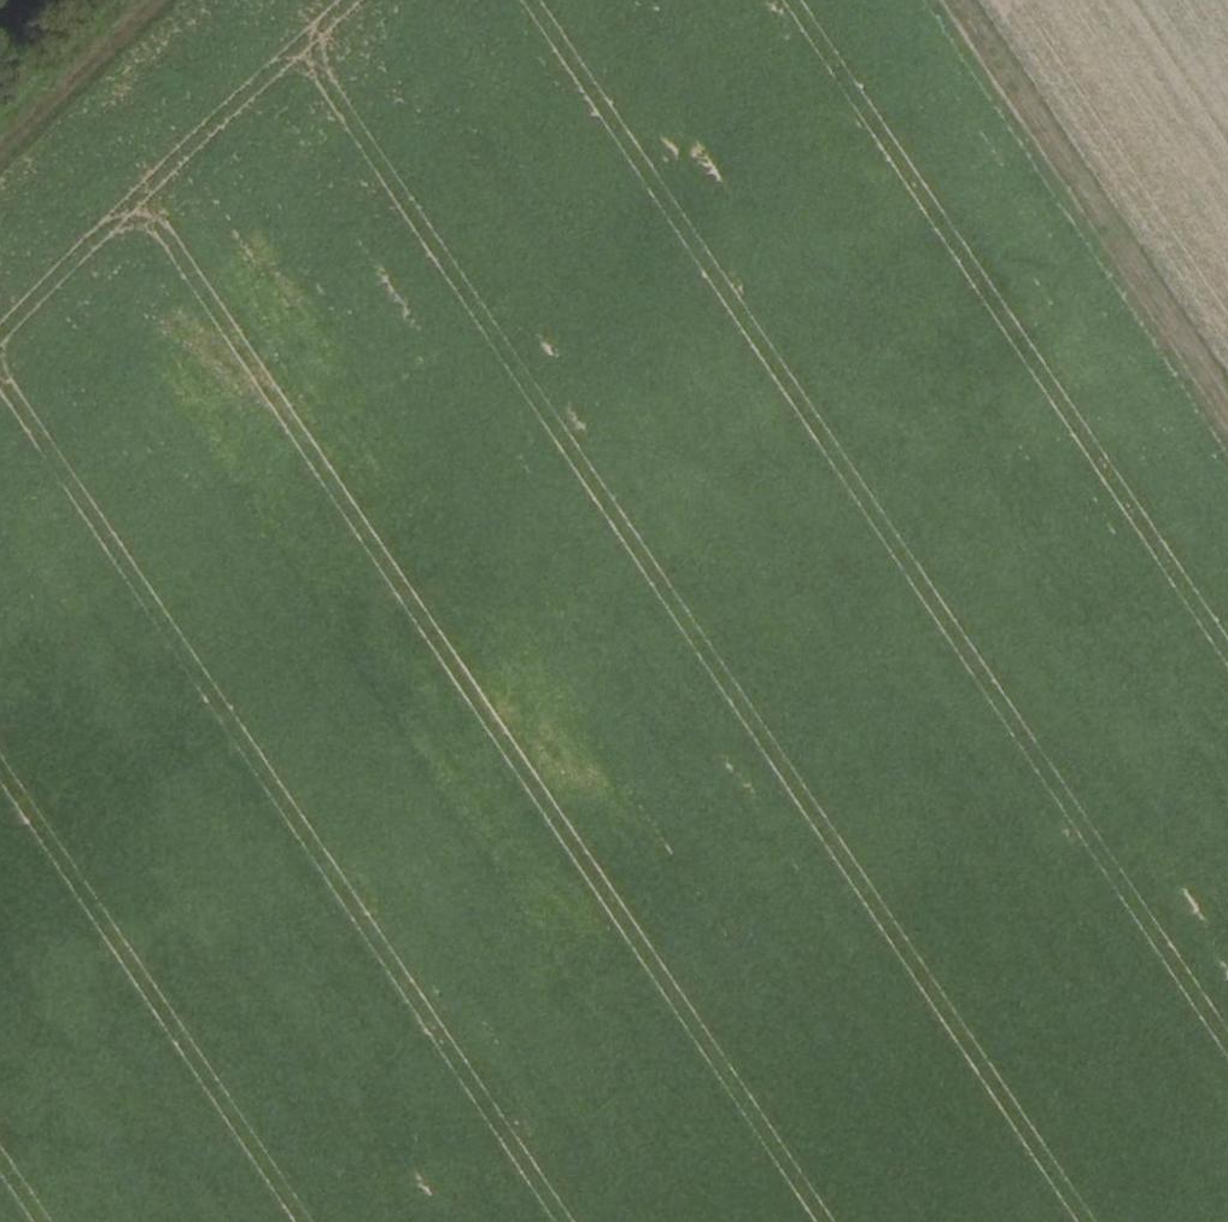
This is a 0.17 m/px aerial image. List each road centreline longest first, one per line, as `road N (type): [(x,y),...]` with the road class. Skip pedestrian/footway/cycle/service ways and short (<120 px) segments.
road 1 (track): [(1227,428),(952,0)]

